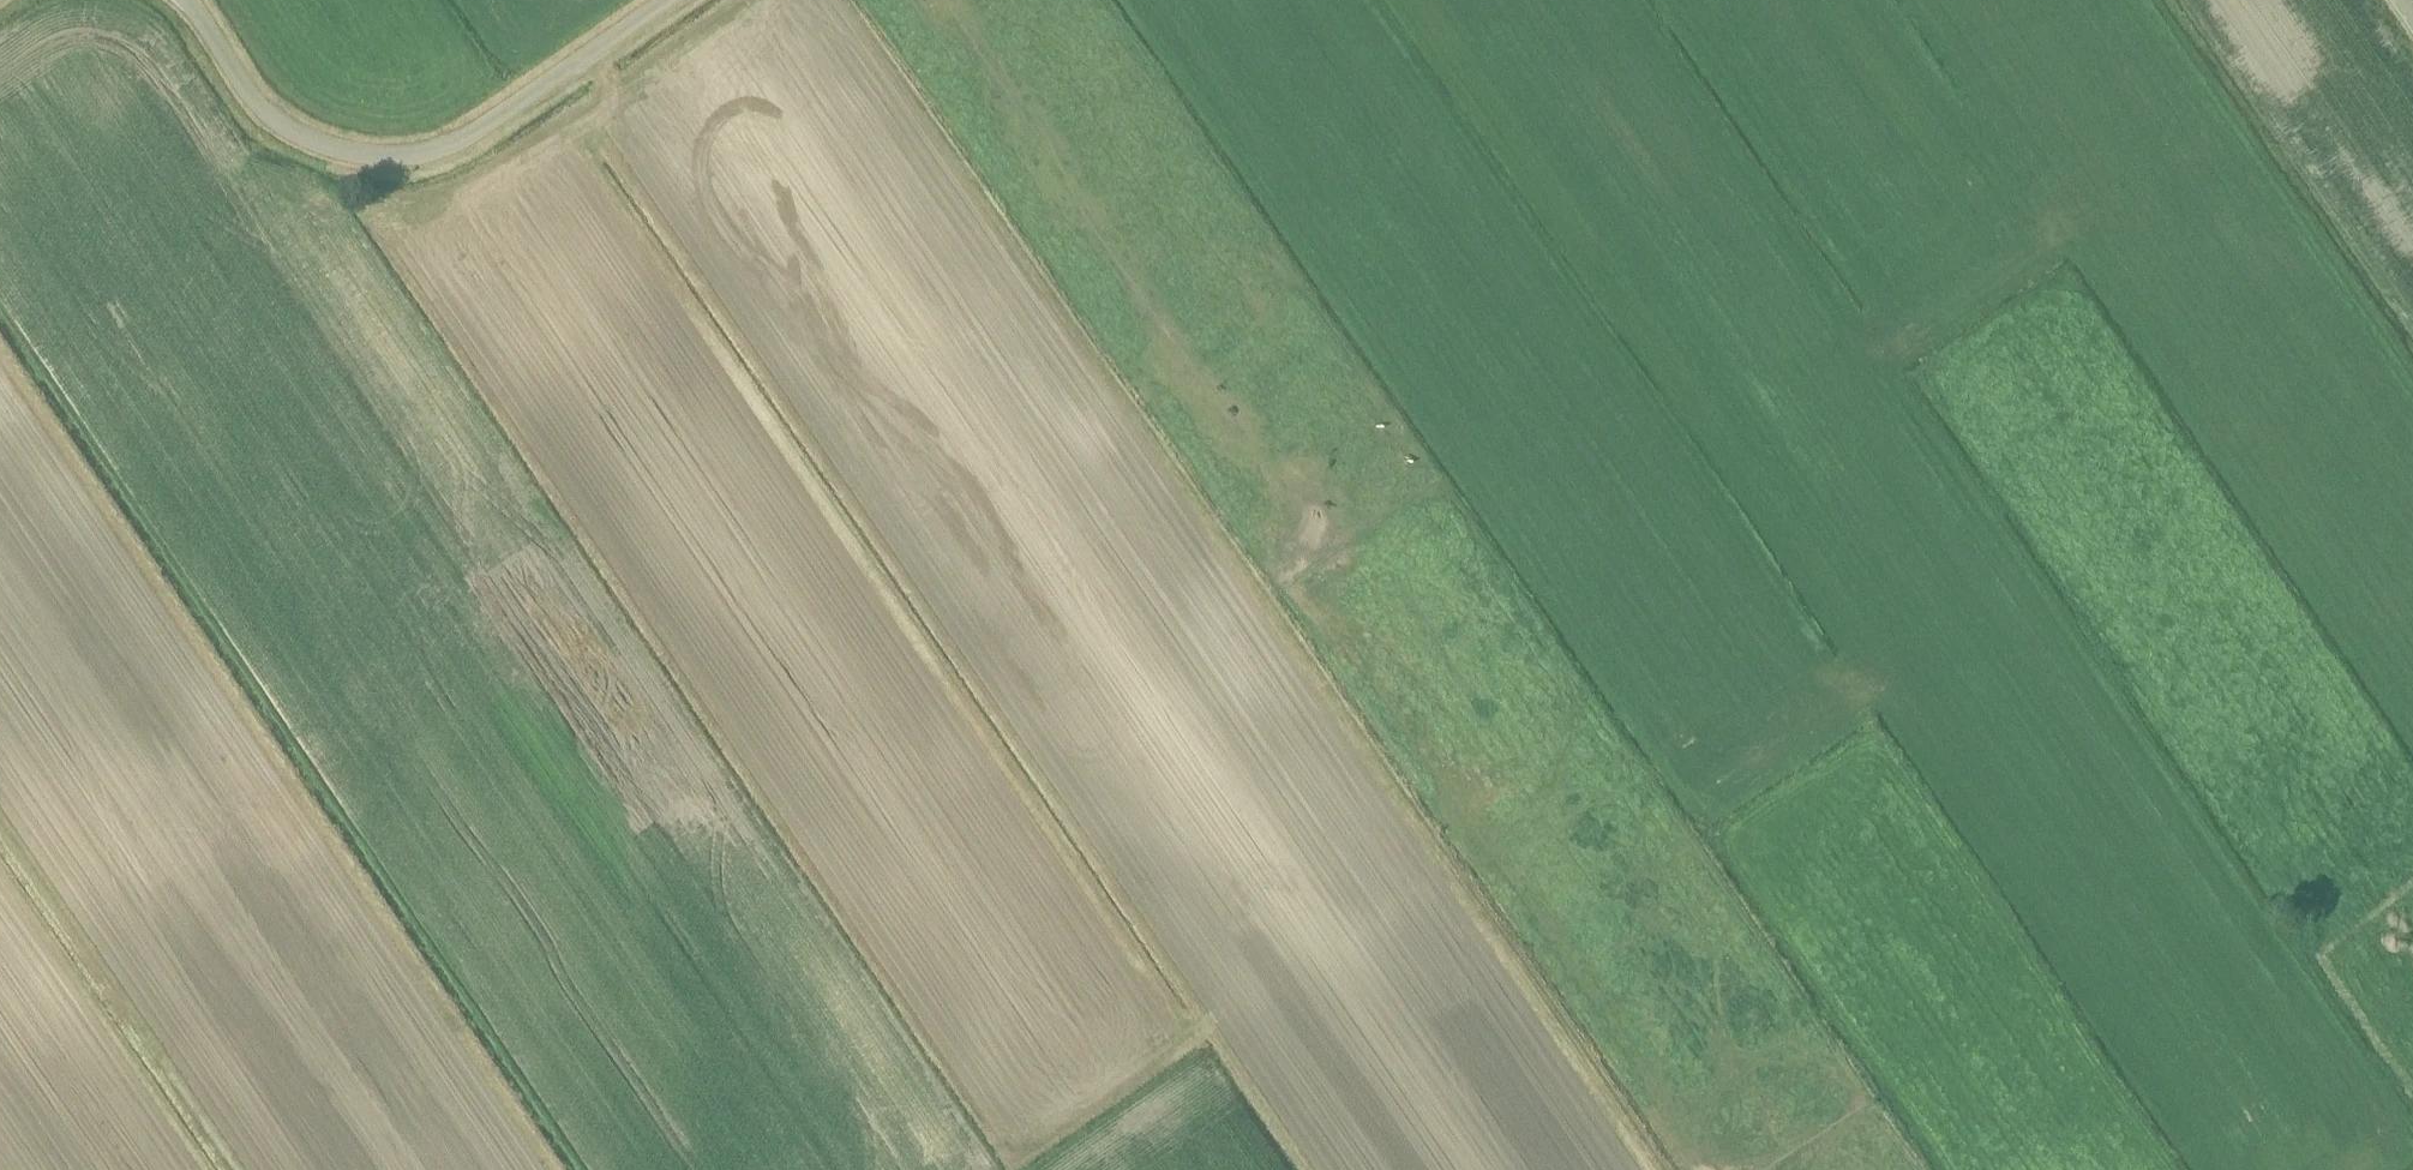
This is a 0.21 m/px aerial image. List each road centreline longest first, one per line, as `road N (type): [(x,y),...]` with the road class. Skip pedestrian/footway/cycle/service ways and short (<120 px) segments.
road 1 (unclassified): [(178,0),(244,83),(307,145),(381,165),(412,160),(544,91),(675,0)]

